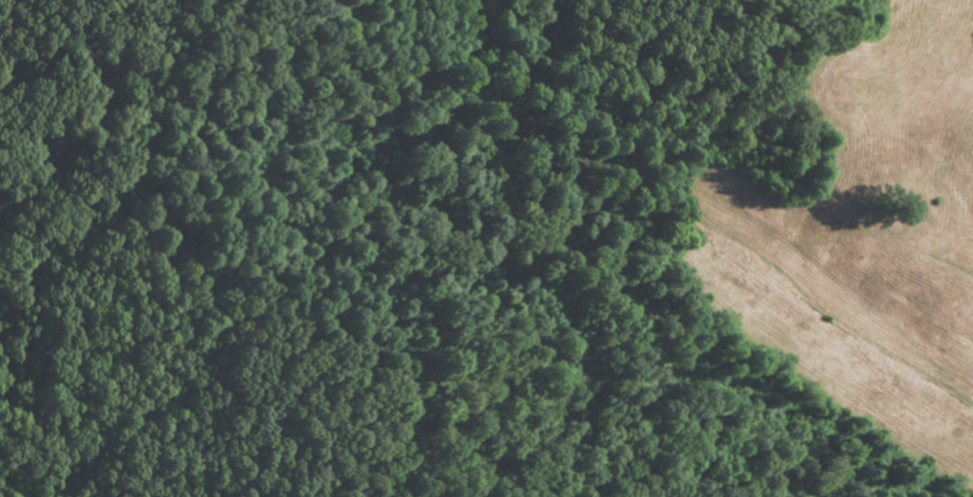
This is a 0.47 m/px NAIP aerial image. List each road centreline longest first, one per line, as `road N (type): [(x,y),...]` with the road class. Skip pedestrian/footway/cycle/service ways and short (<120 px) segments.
road 1 (residential): [(0,210),(117,76),(132,0)]

